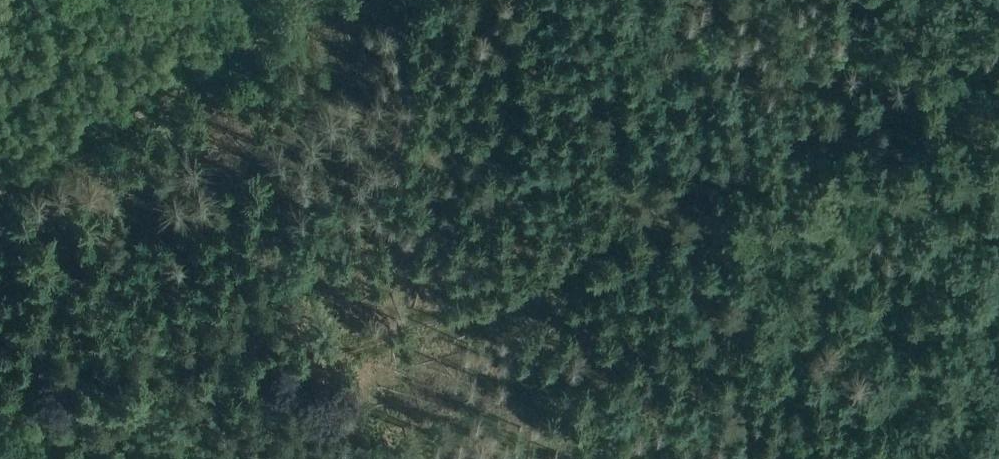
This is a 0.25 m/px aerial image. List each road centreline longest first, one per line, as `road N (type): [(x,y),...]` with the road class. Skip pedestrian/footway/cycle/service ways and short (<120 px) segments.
road 1 (track): [(0,423),(73,431),(998,166)]
road 2 (track): [(0,193),(212,70),(315,0)]
road 3 (track): [(240,458),(73,431)]

